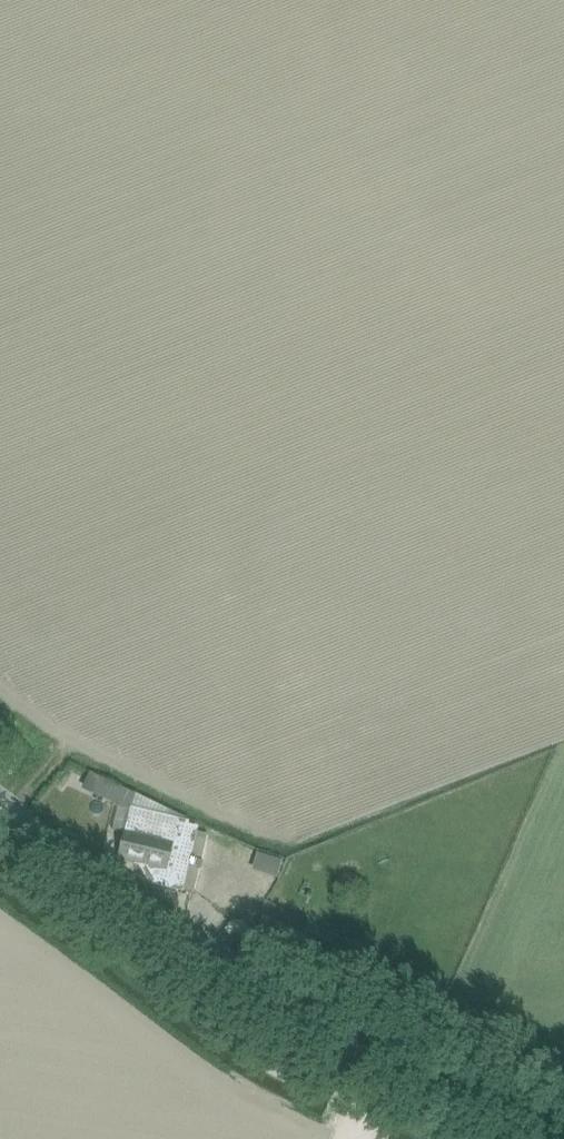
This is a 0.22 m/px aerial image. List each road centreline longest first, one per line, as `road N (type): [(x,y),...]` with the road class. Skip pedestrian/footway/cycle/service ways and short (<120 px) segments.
road 1 (tertiary): [(381,1067),(242,993),(0,823)]
road 2 (tertiary): [(527,1138),(381,1067)]

